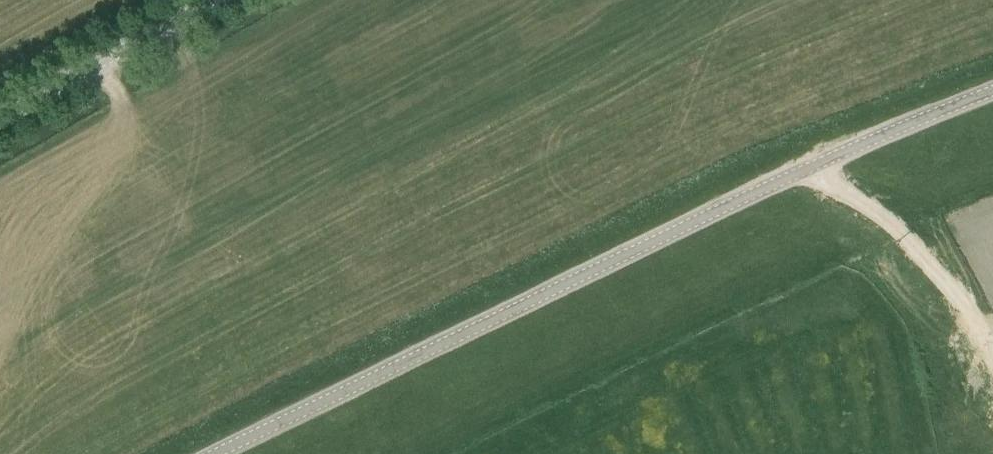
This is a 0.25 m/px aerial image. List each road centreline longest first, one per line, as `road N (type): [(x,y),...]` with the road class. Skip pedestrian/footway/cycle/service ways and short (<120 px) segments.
road 1 (unclassified): [(992,89),(788,173),(215,453)]
road 2 (track): [(992,363),(929,260),(891,221),(808,166)]
road 3 (tertiary): [(0,119),(213,0)]

